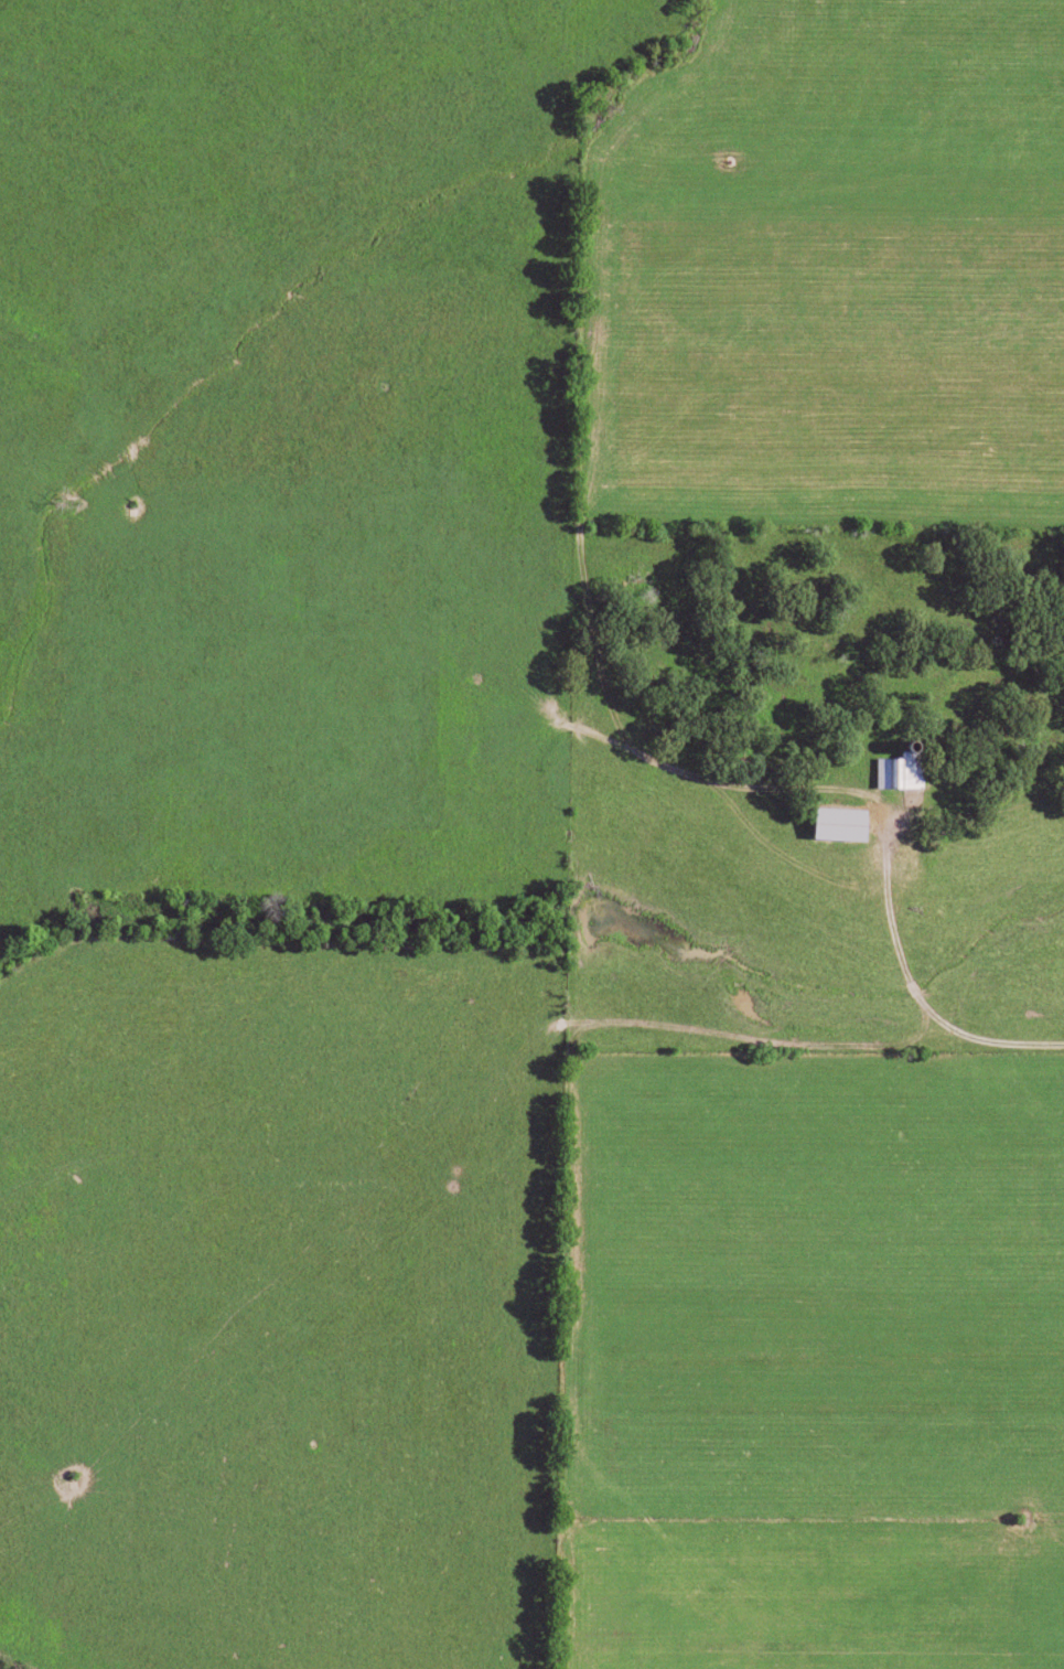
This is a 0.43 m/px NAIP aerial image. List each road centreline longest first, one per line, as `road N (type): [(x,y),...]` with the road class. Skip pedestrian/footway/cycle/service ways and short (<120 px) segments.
road 1 (residential): [(835,856),(896,856),(901,819),(893,806),(863,791),(759,788),(806,850),(835,856)]
road 2 (residential): [(1063,1044),(976,1039),(952,1030),(918,999),(894,927),(896,856)]

